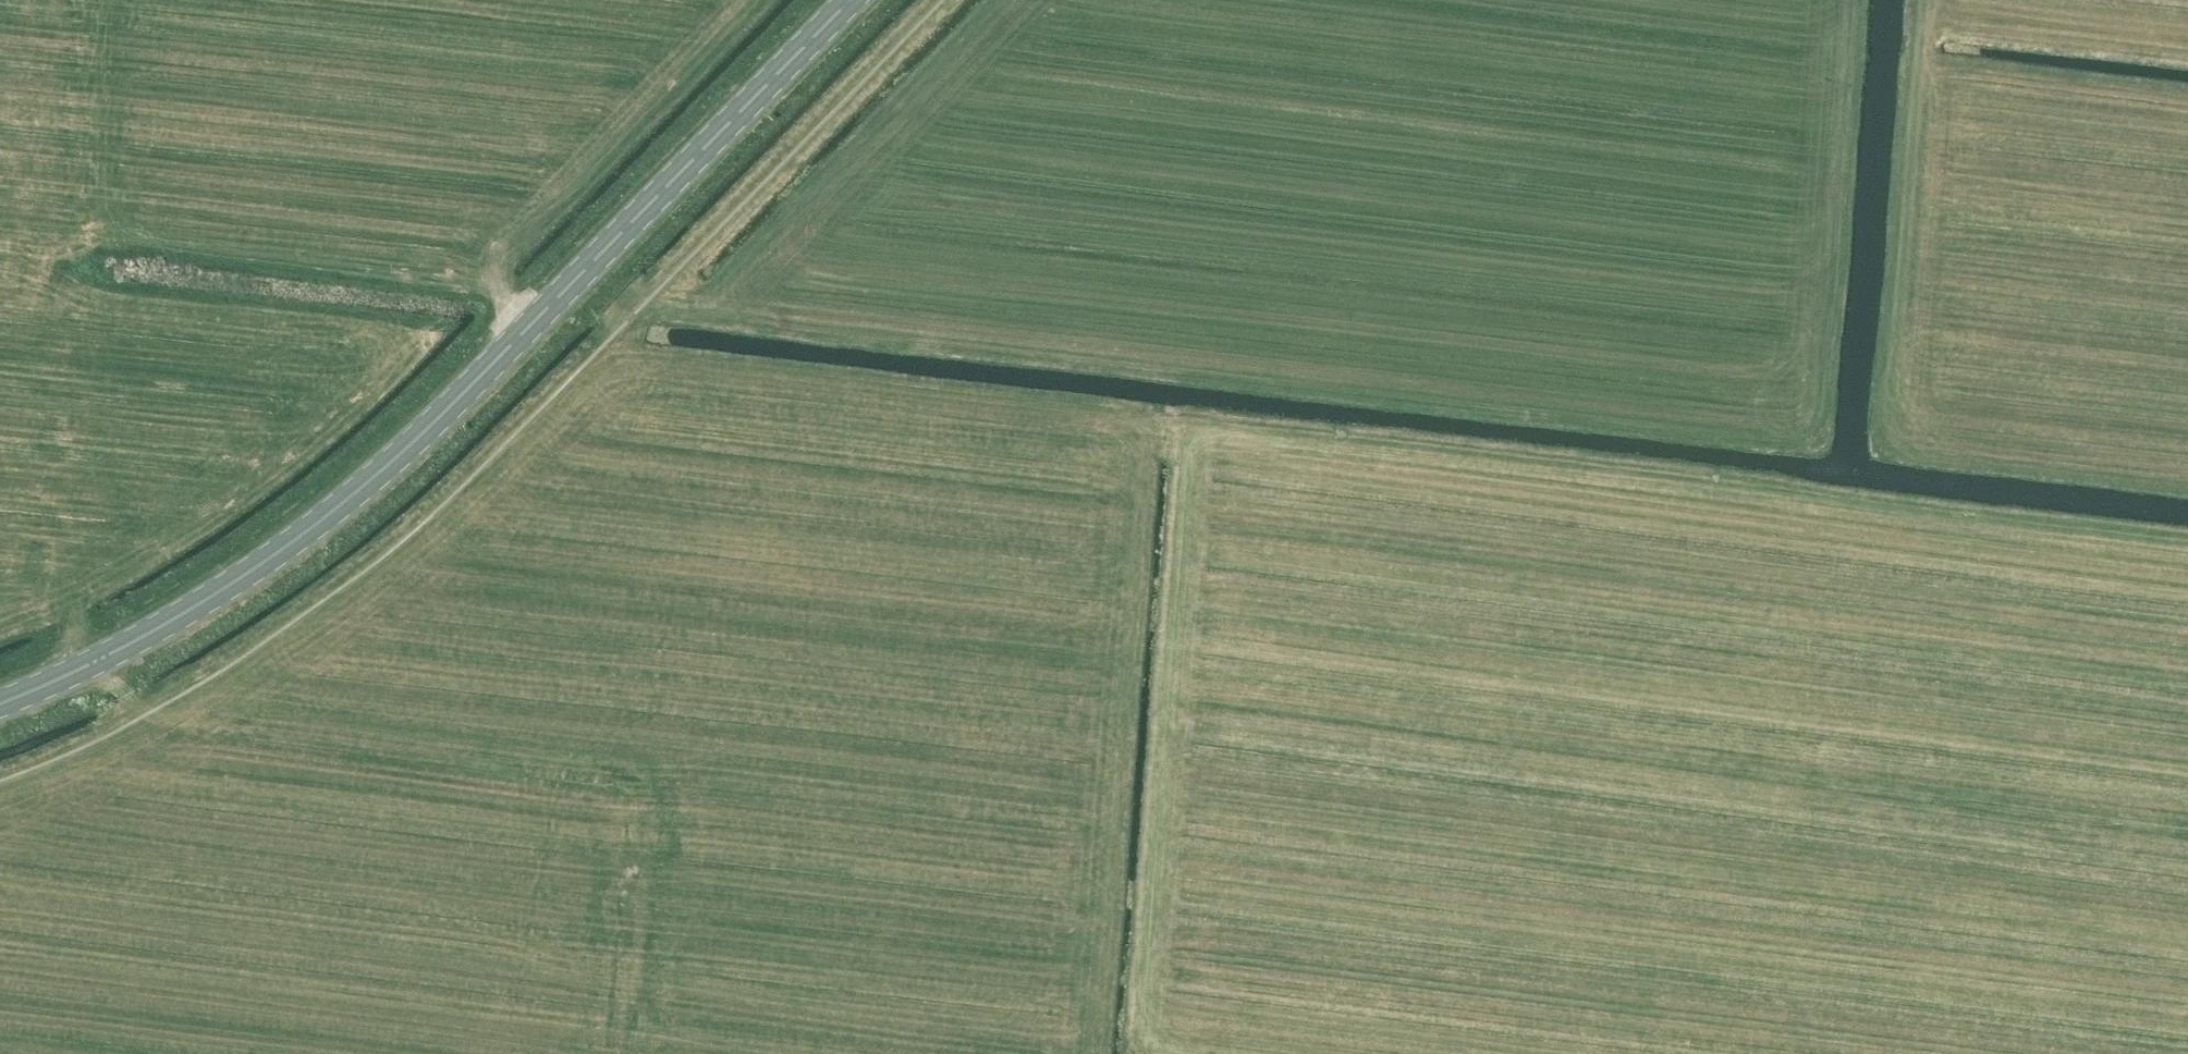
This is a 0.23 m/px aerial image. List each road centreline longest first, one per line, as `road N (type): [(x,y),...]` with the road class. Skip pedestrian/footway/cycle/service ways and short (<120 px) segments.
road 1 (primary): [(850,0),(460,397),(338,506),(136,641),(0,708)]

